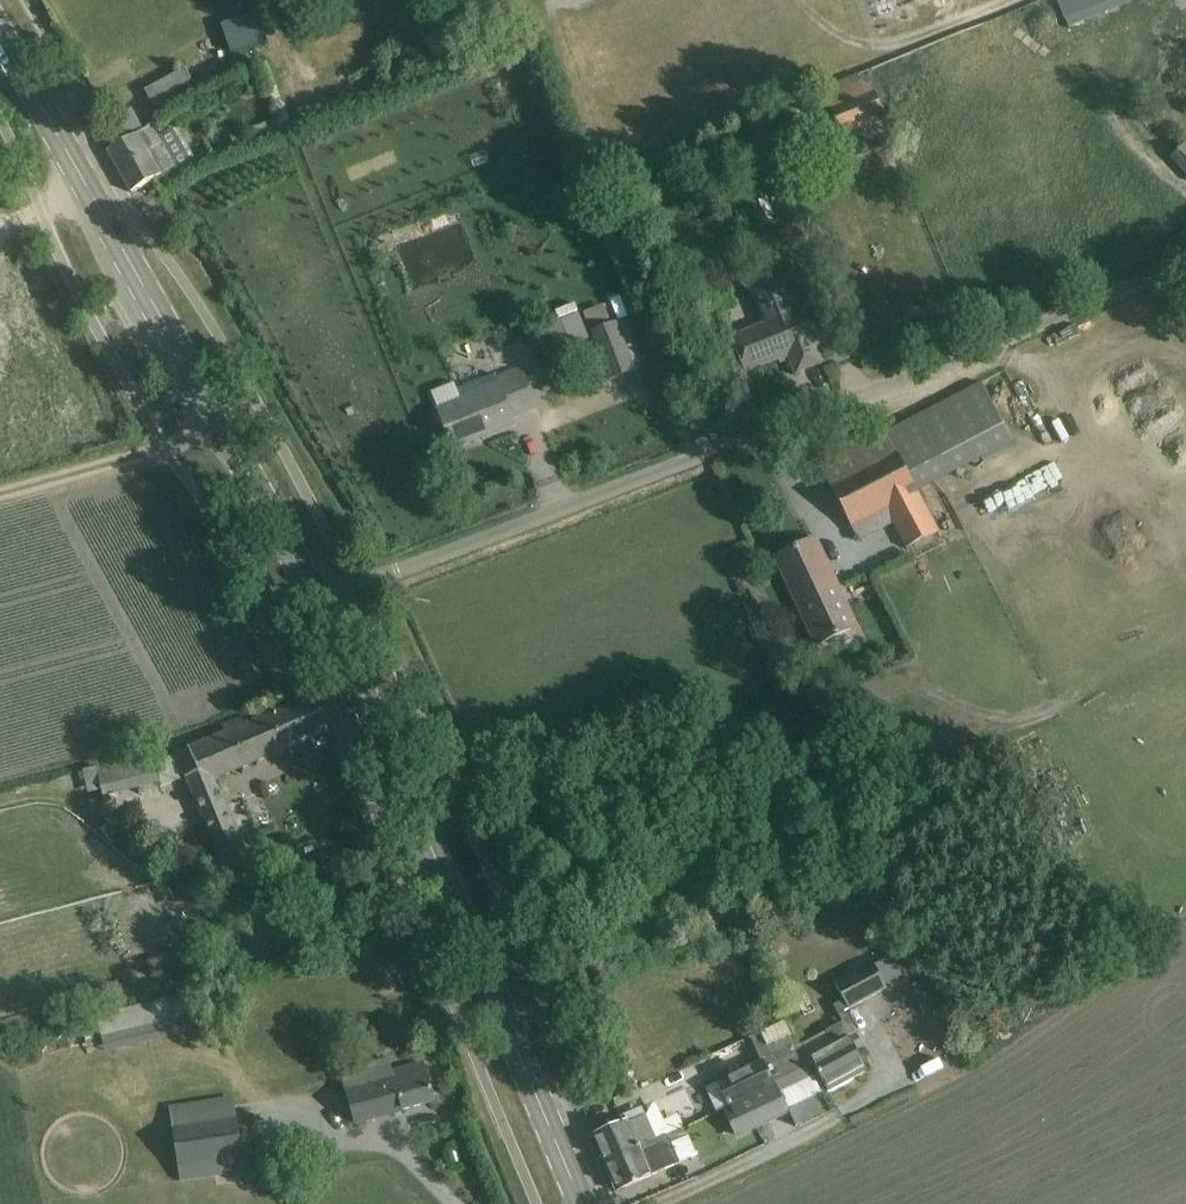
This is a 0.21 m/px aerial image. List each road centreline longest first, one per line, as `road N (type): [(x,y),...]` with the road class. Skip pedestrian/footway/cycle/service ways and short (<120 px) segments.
road 1 (unclassified): [(321,605),(1185,259)]
road 2 (primary): [(585,1203),(321,605)]
road 3 (primary): [(321,605),(0,39)]

